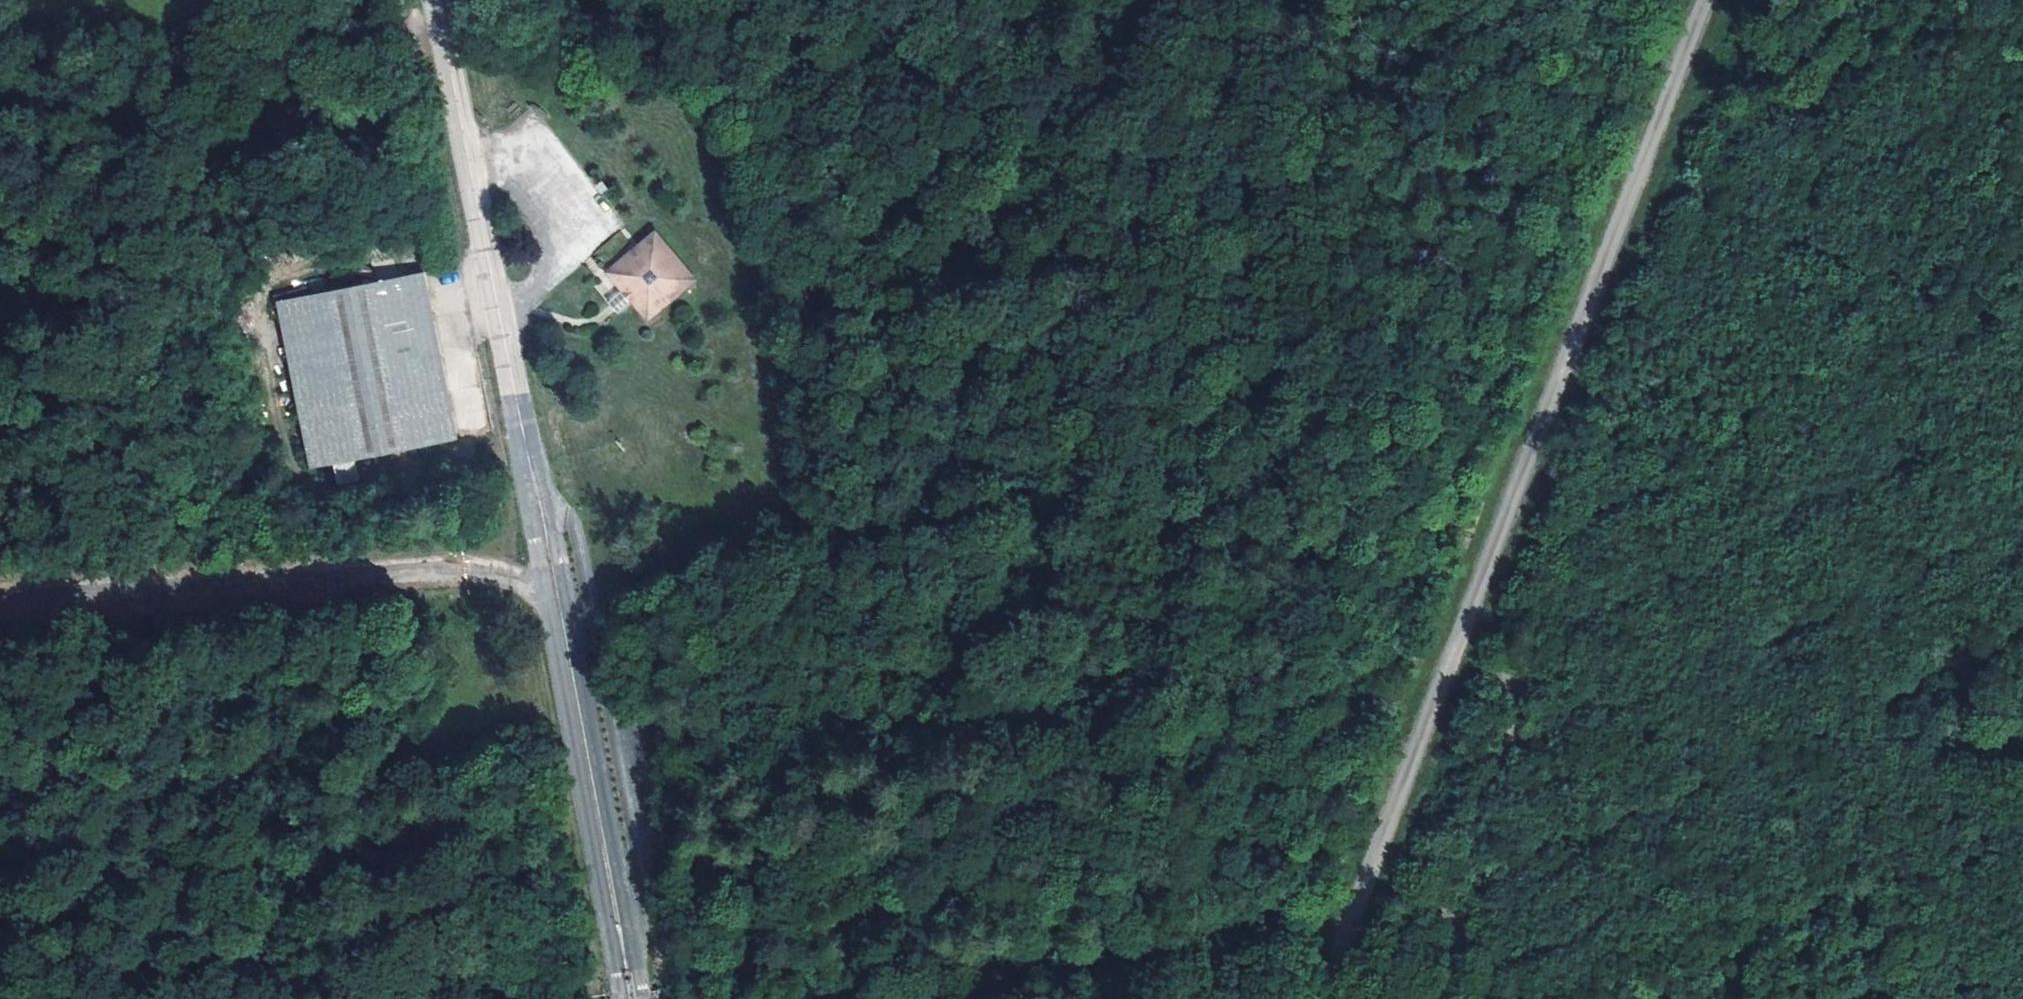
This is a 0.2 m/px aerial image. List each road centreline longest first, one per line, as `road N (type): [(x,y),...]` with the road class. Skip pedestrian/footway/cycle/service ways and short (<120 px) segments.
road 1 (unclassified): [(1709,0),(1325,998)]
road 2 (unclassified): [(644,998),(549,499),(535,483)]
road 3 (unclassified): [(535,483),(527,503),(622,998)]
road 4 (unclassified): [(439,0),(535,483)]
road 5 (unclassified): [(0,595),(465,567)]

